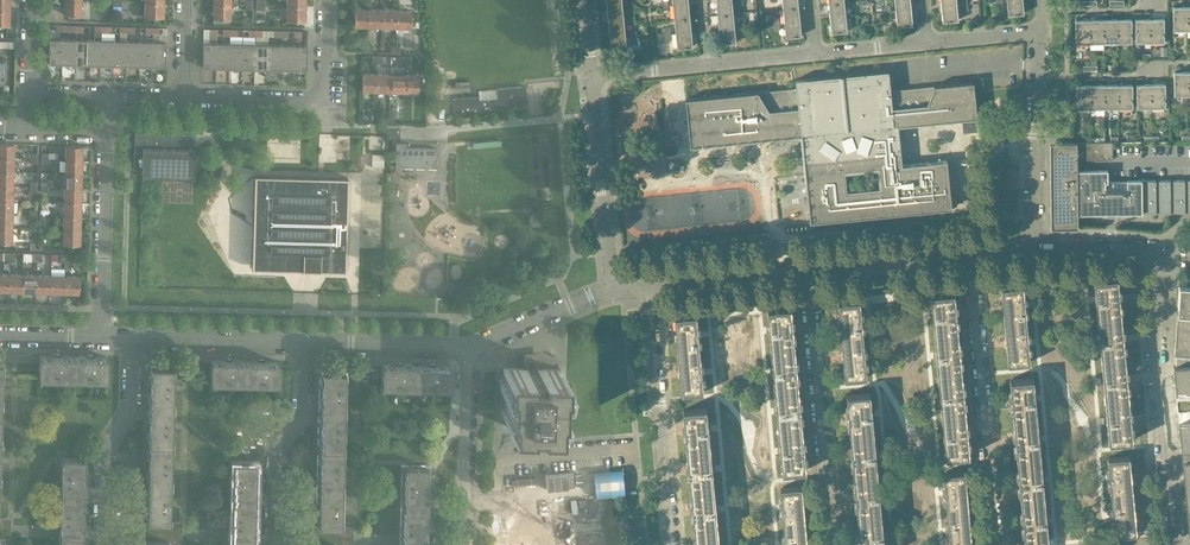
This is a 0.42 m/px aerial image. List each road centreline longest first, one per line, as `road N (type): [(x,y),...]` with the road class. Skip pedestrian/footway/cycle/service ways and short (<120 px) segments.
road 1 (residential): [(1173,544),(1156,358),(1163,253)]
road 2 (residential): [(997,544),(969,254)]
road 3 (residential): [(831,544),(809,270)]
road 4 (residential): [(672,544),(649,289)]
road 5 (residential): [(328,0),(327,101),(184,97)]
road 6 (residential): [(610,292),(594,78)]
road 7 (residential): [(1034,247),(1041,33)]
road 8 (residential): [(101,544),(102,456),(132,405),(132,339)]
road 9 (residential): [(274,544),(277,457),(302,415),(302,343)]
road 10 (residential): [(102,338),(106,134)]
road 11 (residential): [(463,544),(468,346)]
road 12 (residential): [(132,339),(302,343)]
road 13 (residential): [(302,343),(468,346)]
road 14 (residential): [(649,289),(809,270)]
road 15 (residential): [(809,270),(969,254)]
road 16 (residential): [(468,346),(610,292)]
road 17 (residential): [(1034,247),(1163,253)]

